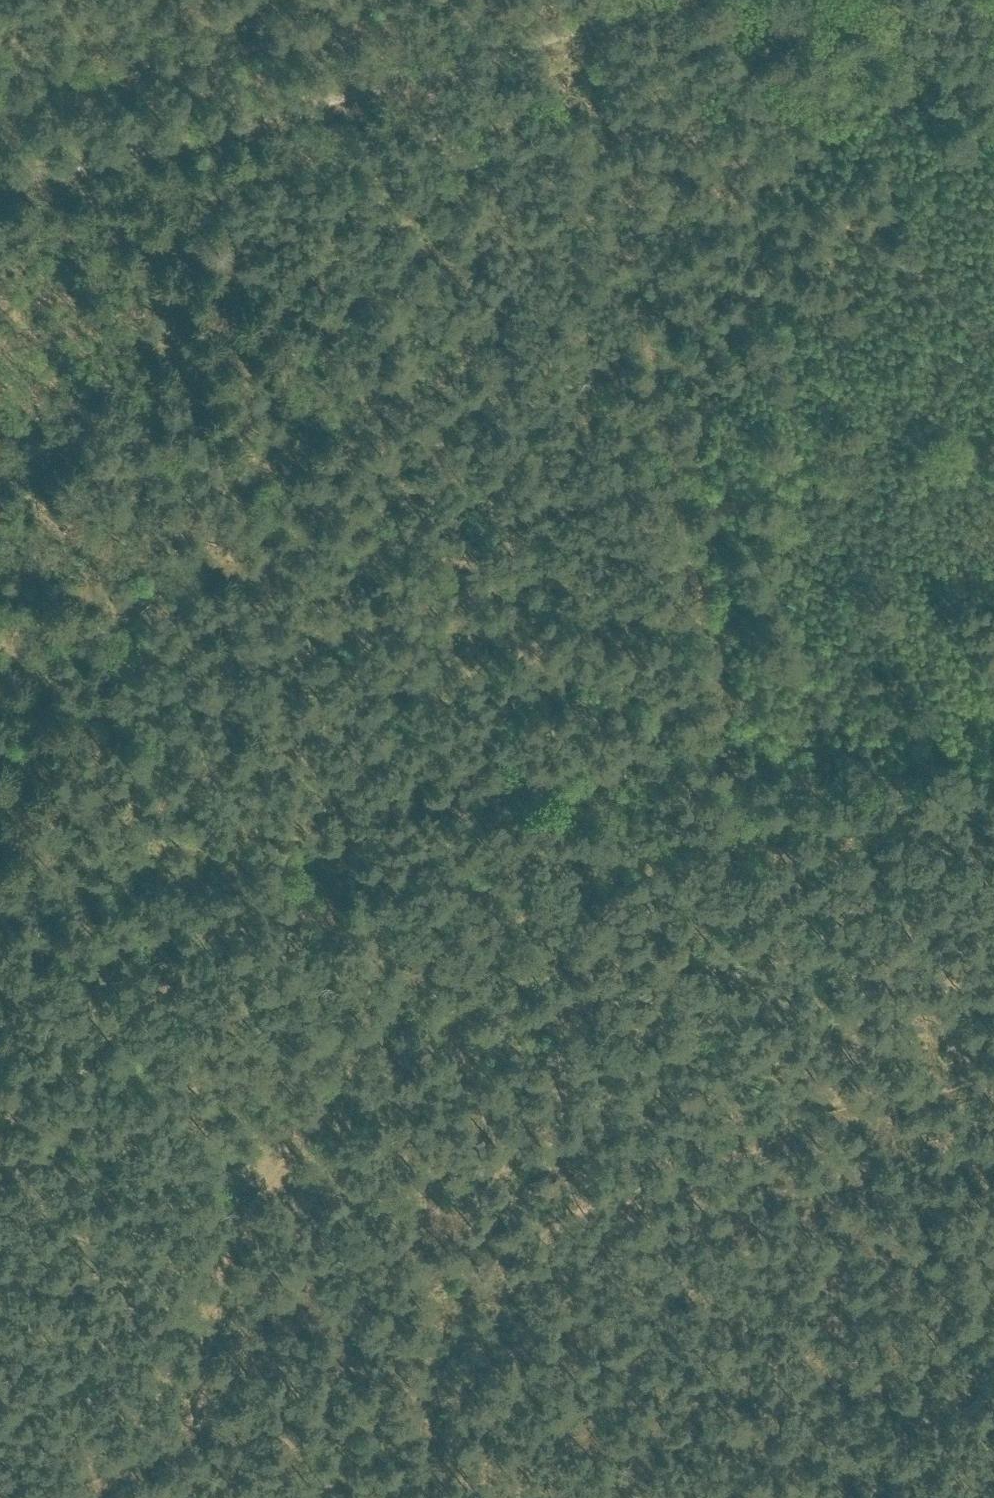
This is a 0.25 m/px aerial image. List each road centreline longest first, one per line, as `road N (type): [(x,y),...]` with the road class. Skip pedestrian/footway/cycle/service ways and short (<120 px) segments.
road 1 (track): [(195,1445),(292,1142),(458,919),(471,908),(598,878),(672,815),(704,742),(699,651),(676,595),(571,28)]
road 2 (track): [(571,28),(0,174)]

